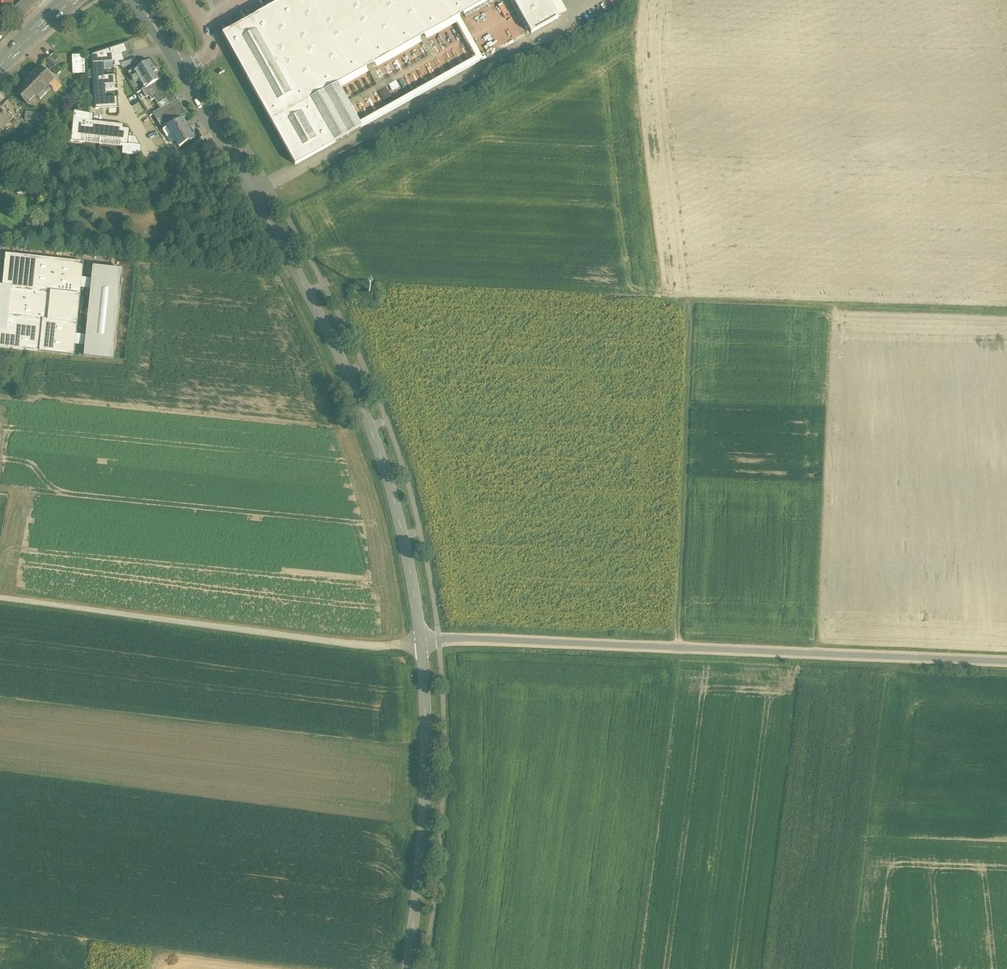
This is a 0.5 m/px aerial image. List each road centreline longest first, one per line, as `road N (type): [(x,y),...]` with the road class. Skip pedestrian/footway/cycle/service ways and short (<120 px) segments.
road 1 (tertiary): [(137,0),(254,191),(342,362),(385,467),(422,642)]
road 2 (track): [(1006,309),(693,298),(679,644)]
road 3 (unclassified): [(1006,662),(451,633),(422,642)]
road 4 (track): [(422,642),(385,648),(0,598)]
road 5 (tertiary): [(422,642),(423,793),(407,968)]

